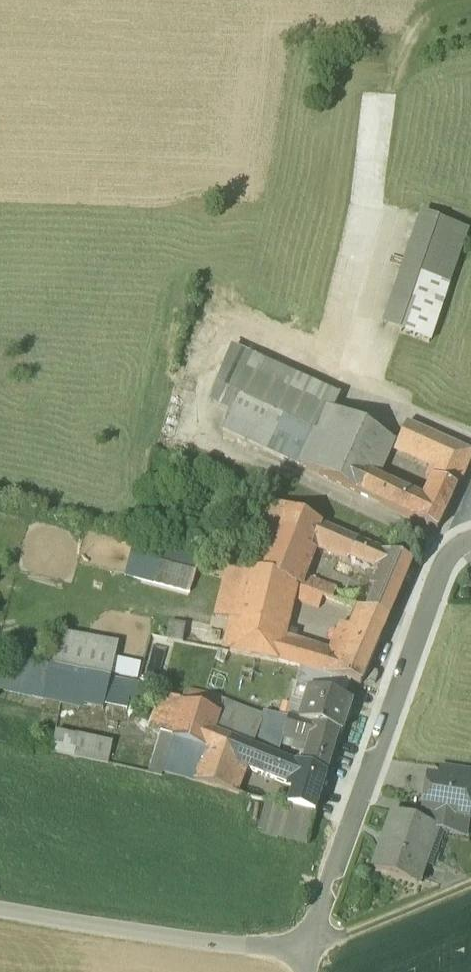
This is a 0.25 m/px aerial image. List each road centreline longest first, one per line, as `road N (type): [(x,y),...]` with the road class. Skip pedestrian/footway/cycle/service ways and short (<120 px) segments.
road 1 (residential): [(470,549),(449,564),(433,598),(309,954)]
road 2 (residential): [(309,954),(201,947),(0,914)]
road 3 (track): [(470,888),(309,954)]

